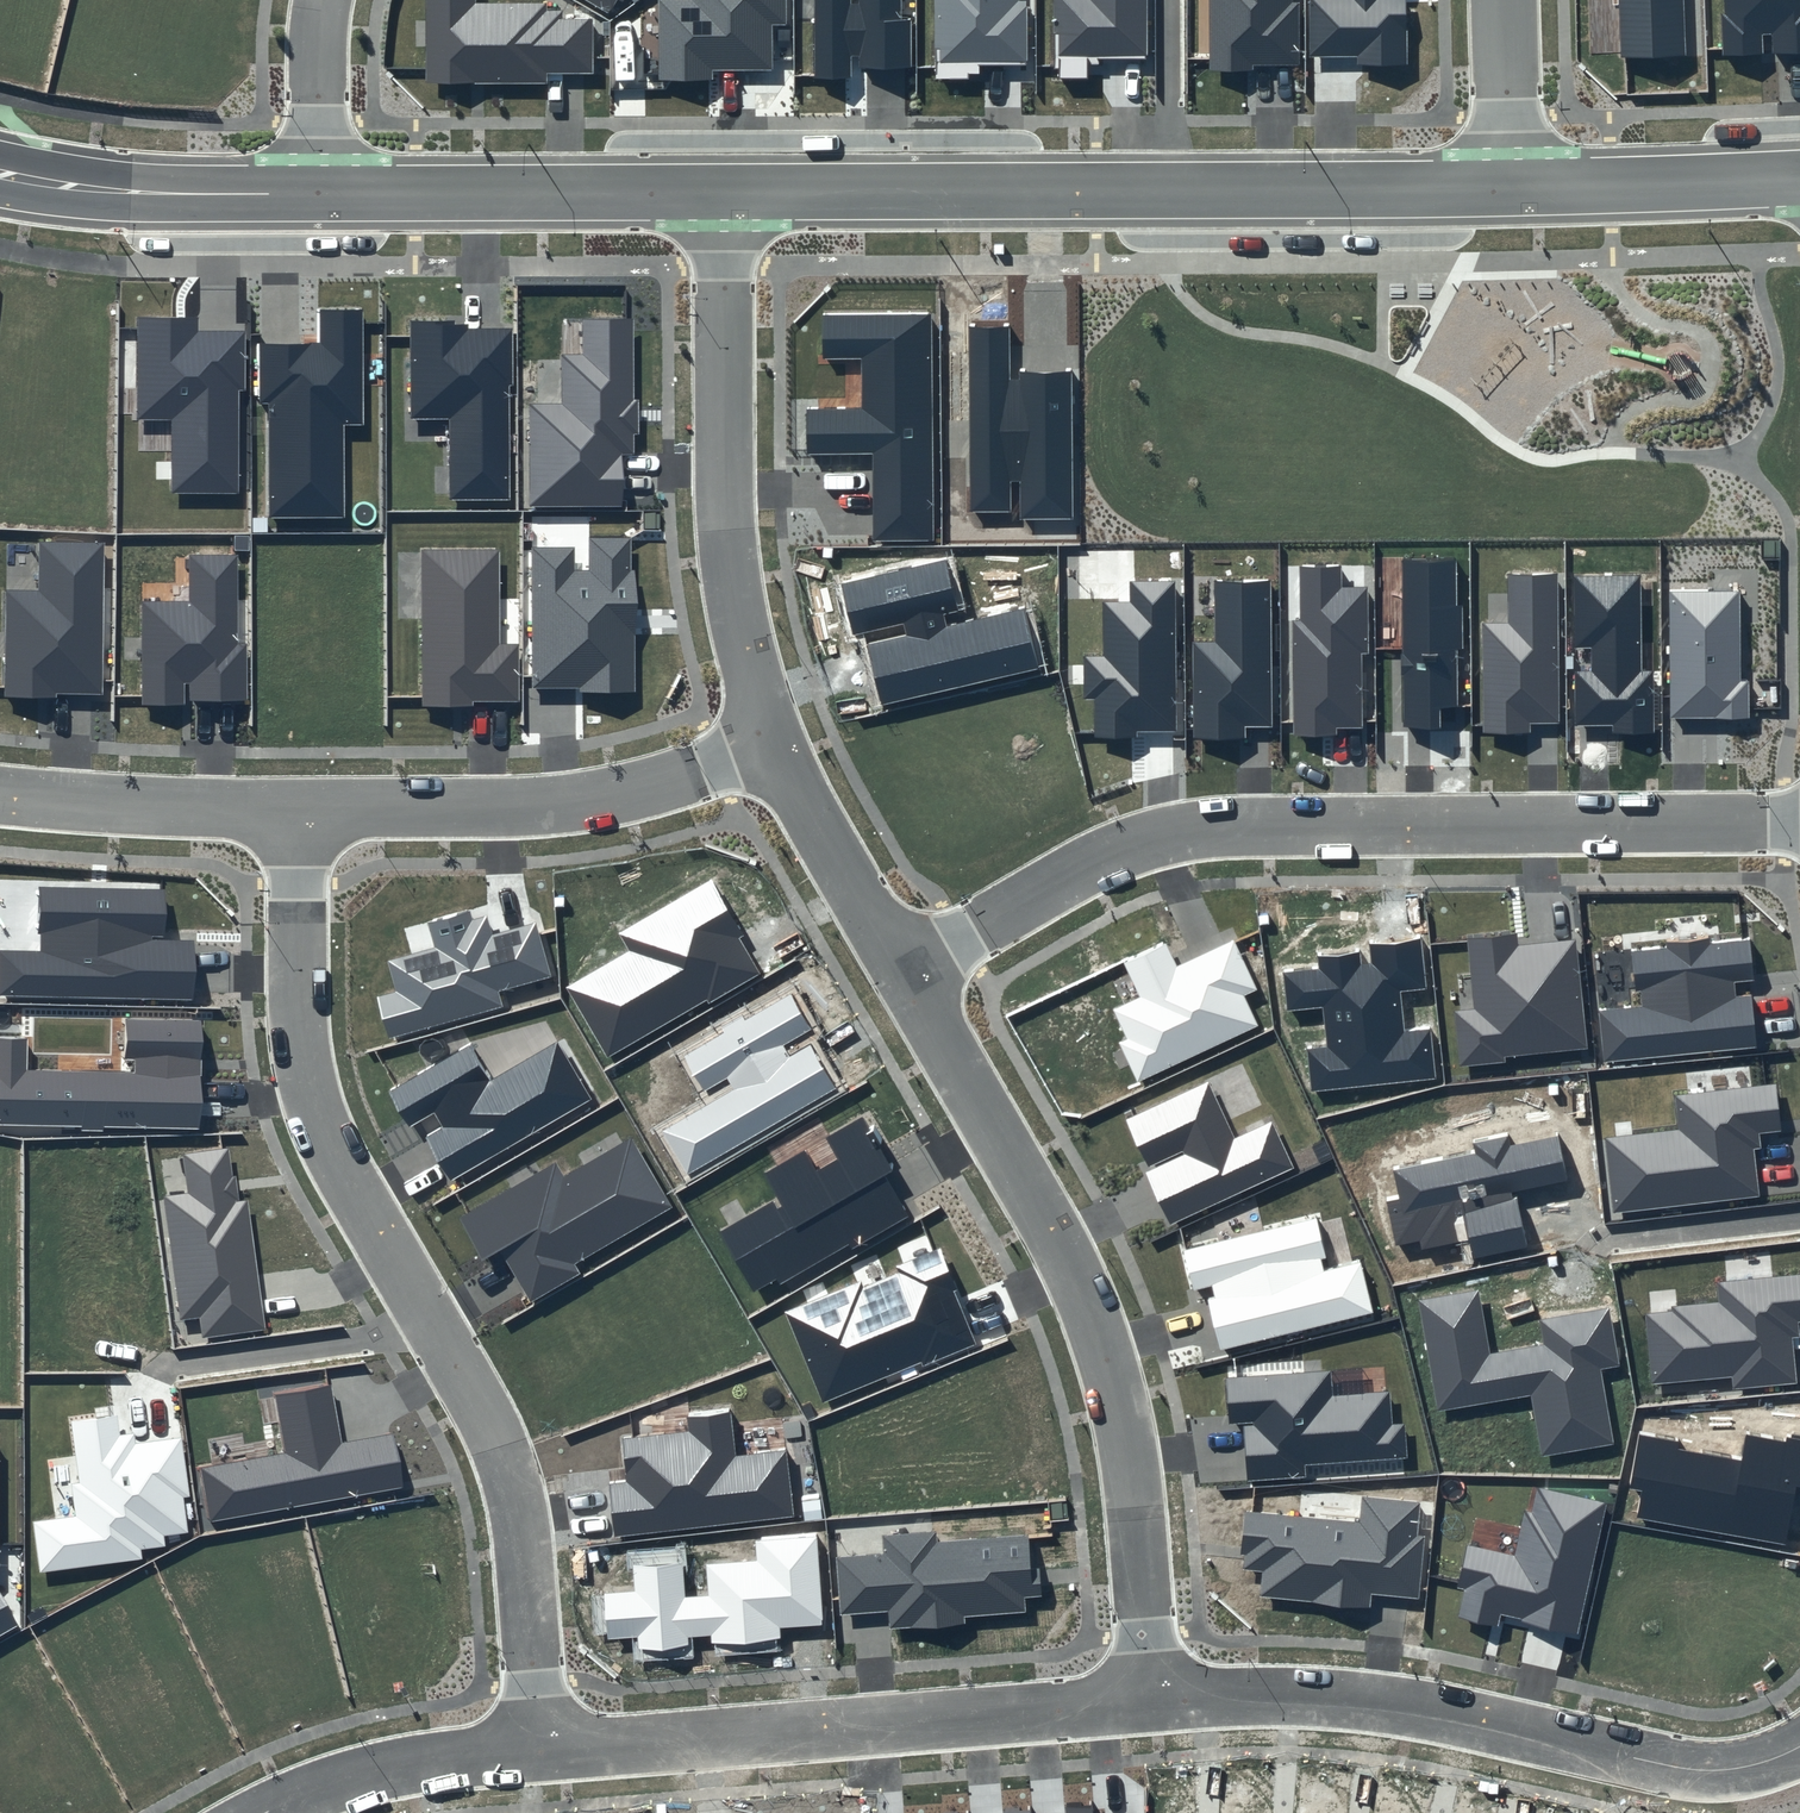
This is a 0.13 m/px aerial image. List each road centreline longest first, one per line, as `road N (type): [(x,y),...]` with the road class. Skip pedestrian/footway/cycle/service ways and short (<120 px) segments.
road 1 (residential): [(299,808),(304,1063),(344,1169),(472,1389),(510,1470),(543,1749)]
road 2 (residential): [(905,970),(1079,865),(1152,836),(1246,822),(1799,818)]
road 3 (residential): [(905,970),(1046,1216),(1112,1371),(1133,1462),(1152,1702)]
road 4 (residential): [(1509,188),(723,192)]
road 5 (residential): [(1152,1702),(1251,1696),(1401,1705),(1684,1768),(1730,1771),(1799,1746)]
road 6 (residential): [(543,1749),(1152,1702)]
road 7 (residential): [(723,192),(729,553),(774,742)]
road 8 (residential): [(774,742),(688,774),(560,803),(299,808)]
road 9 (residential): [(723,192),(318,192)]
road 10 (residential): [(318,192),(103,190),(0,174)]
road 11 (residential): [(299,808),(0,794)]
road 12 (residential): [(1799,178),(1509,188)]
road 13 (residential): [(263,1812),(392,1768),(543,1749)]
road 14 (residential): [(774,742),(905,970)]
road 15 (residential): [(323,0),(318,192)]
road 16 (residential): [(1504,0),(1509,188)]

